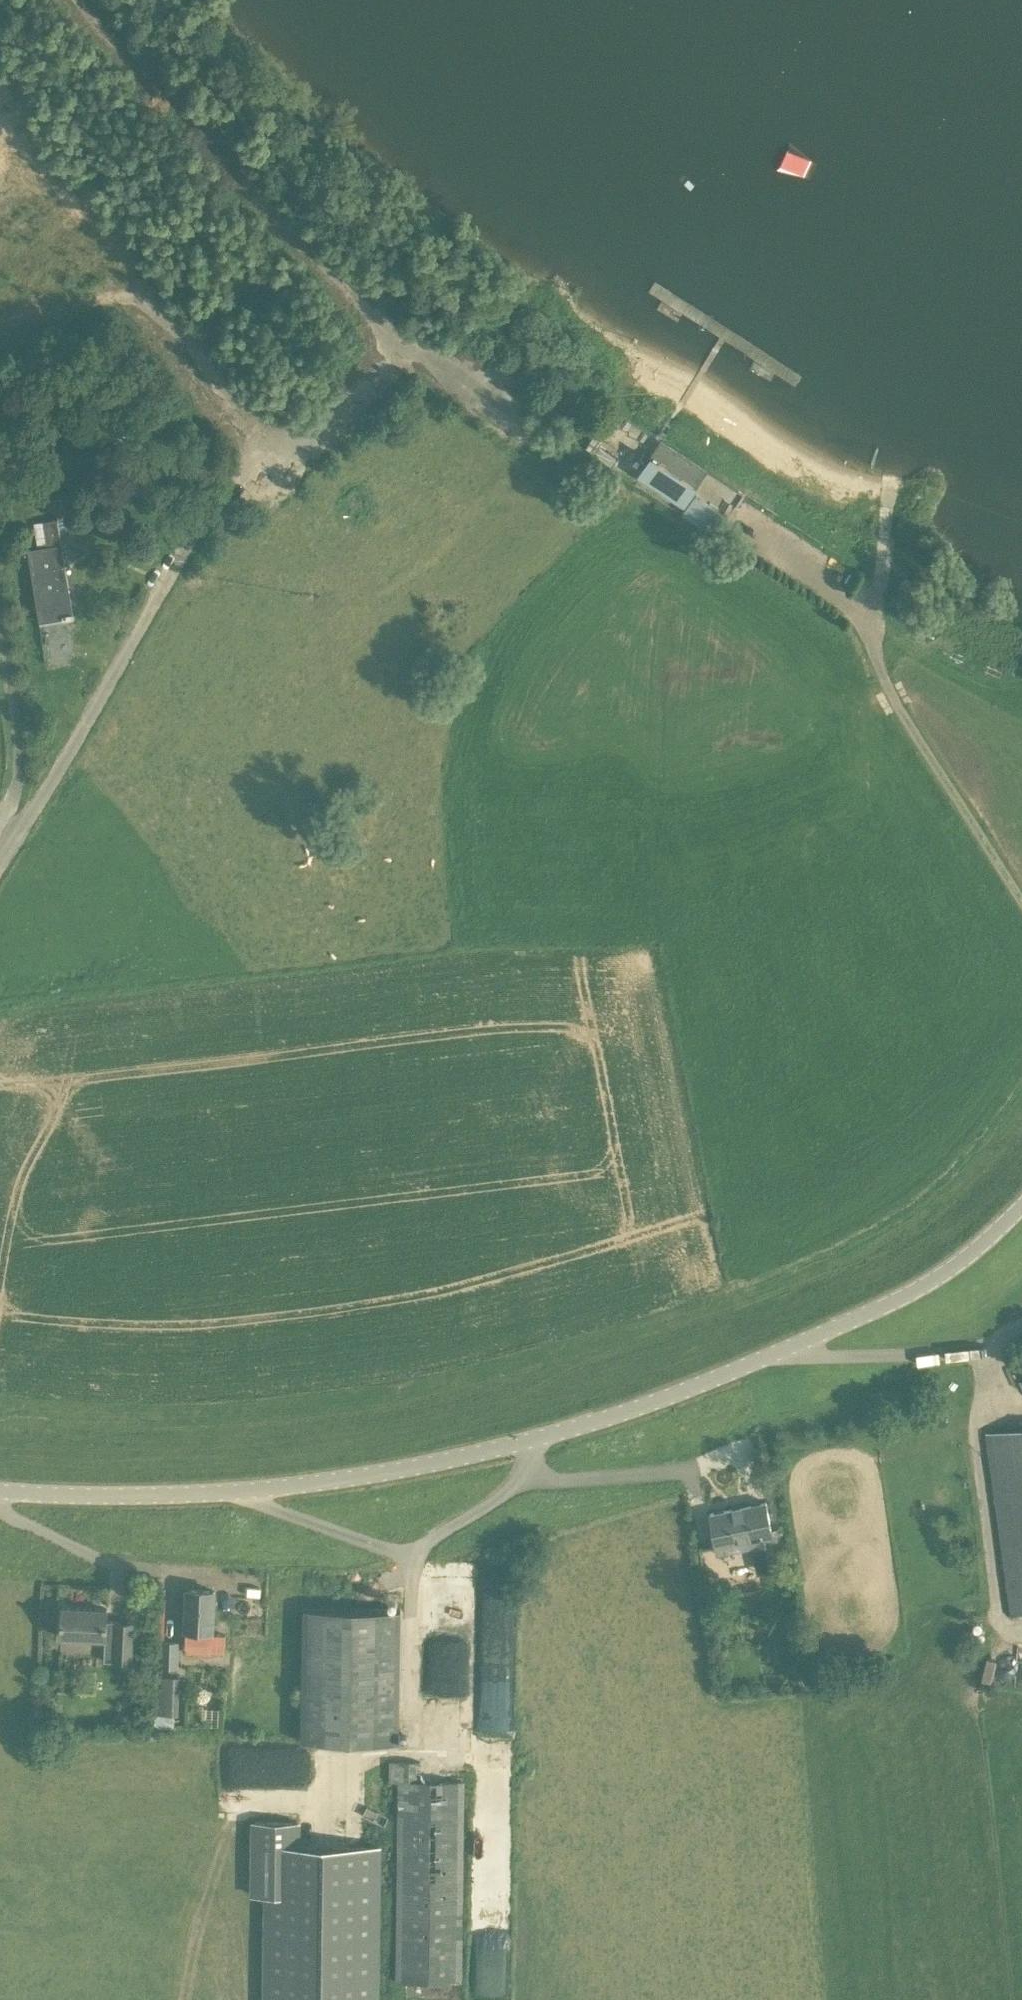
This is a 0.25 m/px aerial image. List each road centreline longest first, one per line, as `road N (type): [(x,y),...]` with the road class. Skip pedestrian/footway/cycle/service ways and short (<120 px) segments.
road 1 (unclassified): [(1021,1209),(964,1263),(878,1311),(729,1375),(520,1446),(391,1474),(241,1493),(0,1492)]
road 2 (unclassified): [(0,831),(212,502)]

